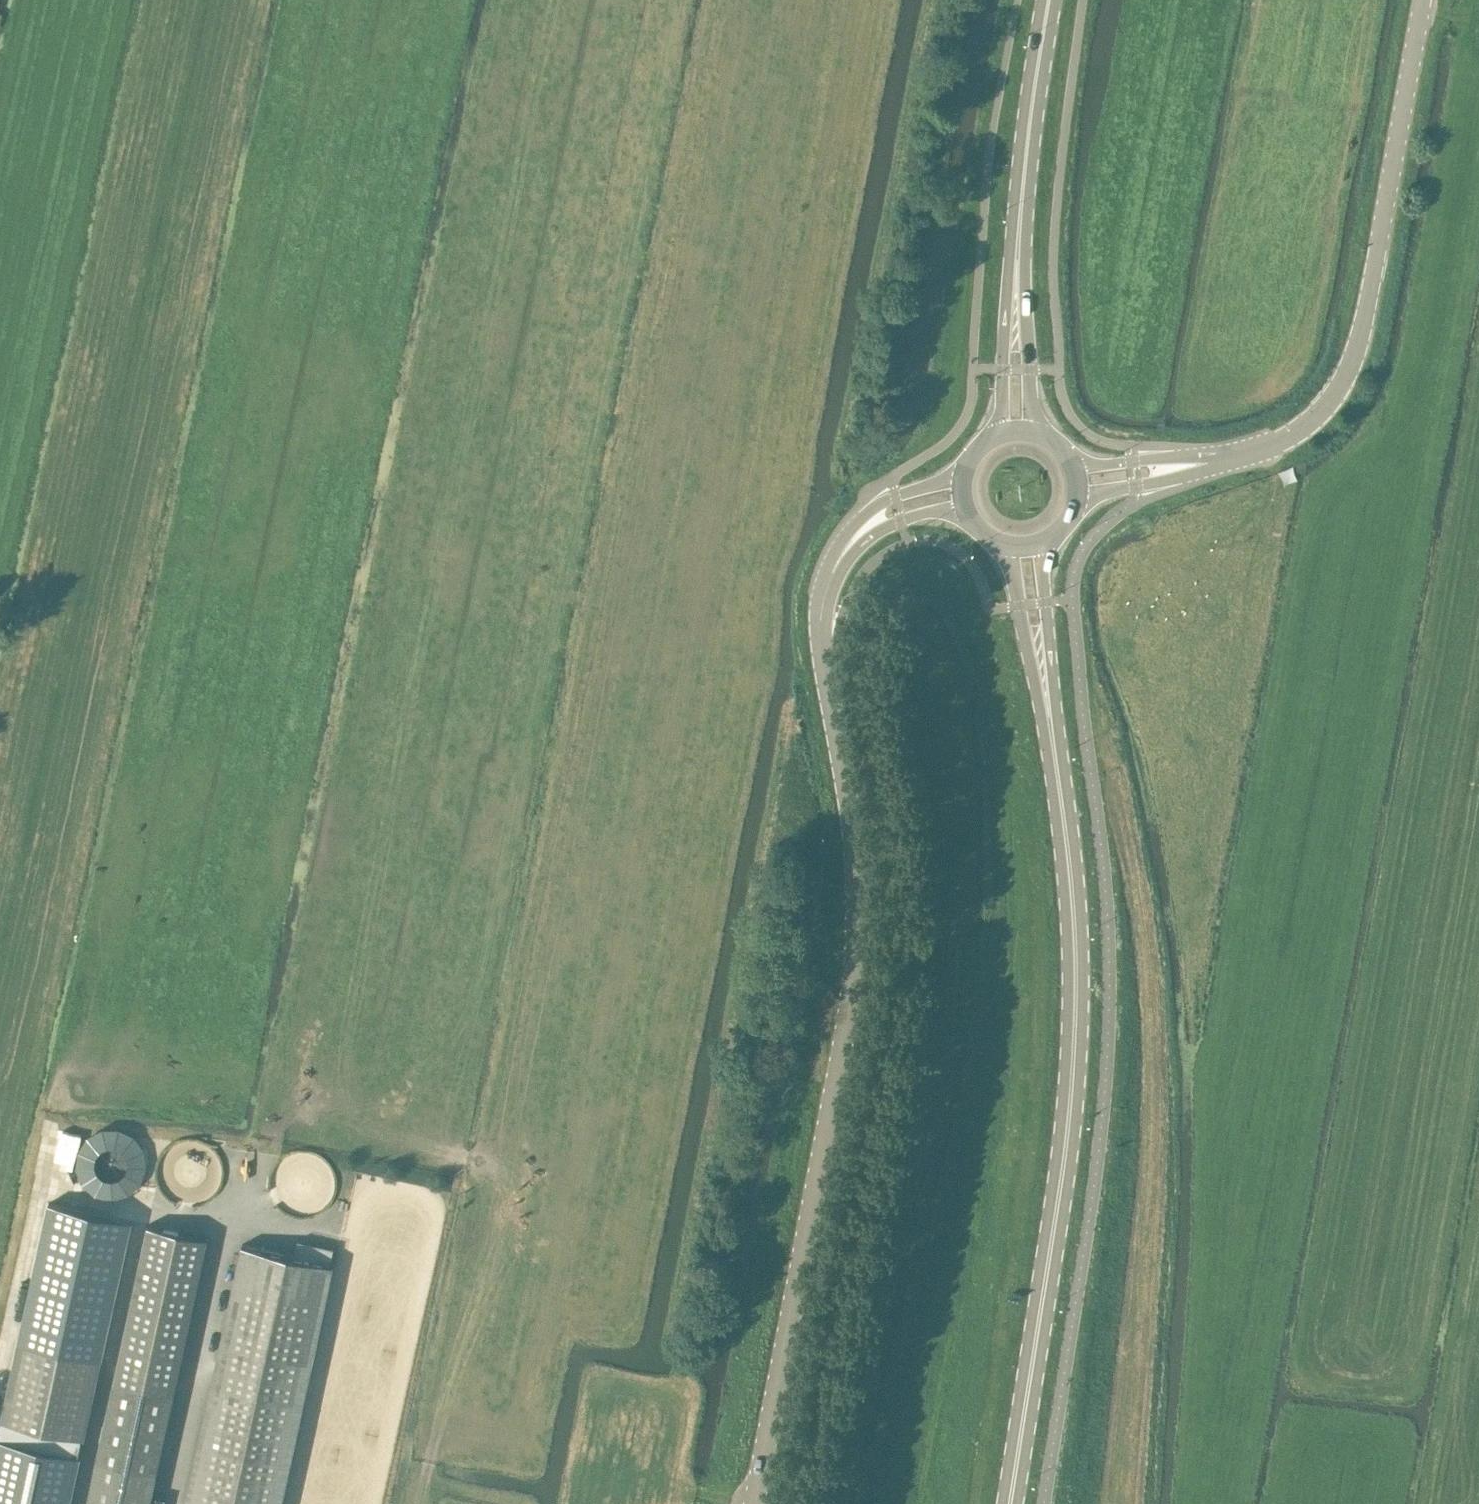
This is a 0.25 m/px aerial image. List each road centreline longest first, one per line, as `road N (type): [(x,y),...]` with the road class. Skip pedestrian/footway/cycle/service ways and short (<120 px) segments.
road 1 (tertiary): [(857,535),(829,580),(820,628),(854,846),(854,974),(750,1503)]
road 2 (secondary): [(1011,1503),(1074,1119),(1073,898),(1043,666)]
road 3 (unclassified): [(1424,0),(1360,347),(1338,390),(1288,438),(1185,466)]
road 4 (secondary): [(1017,317),(1030,136),(1051,0)]
road 5 (secondary): [(1004,542),(1022,626),(1043,666)]
road 6 (tertiary): [(965,472),(881,503),(857,535)]
road 7 (secondary): [(1043,666),(1047,621),(1038,542)]
road 8 (secondary): [(1017,317),(1003,352),(998,435)]

